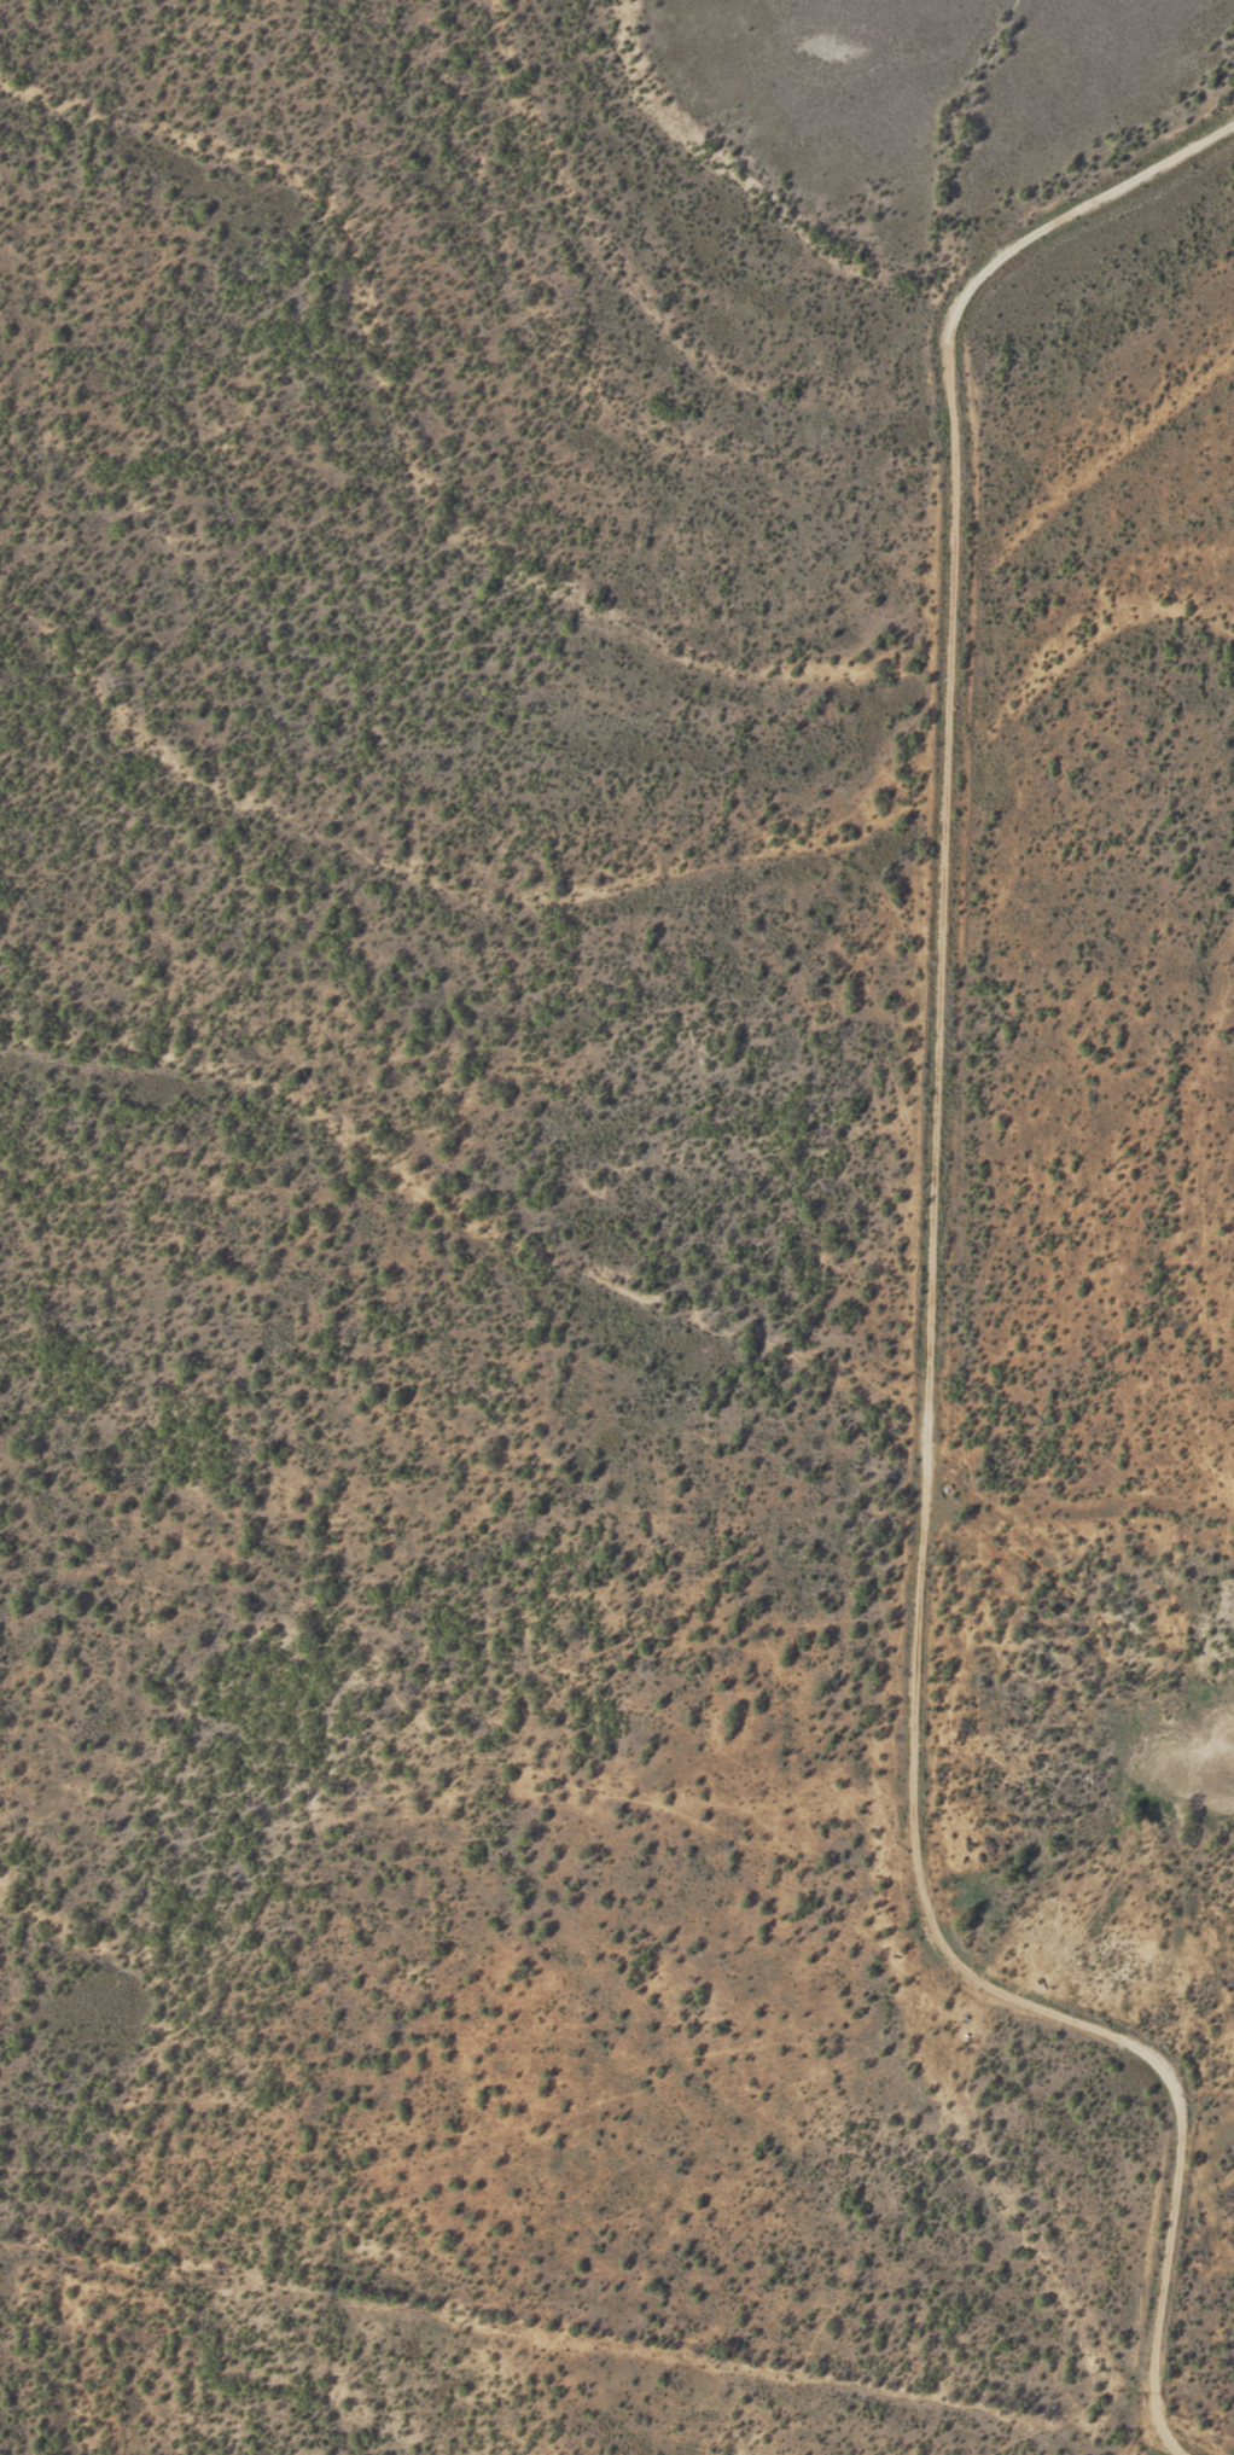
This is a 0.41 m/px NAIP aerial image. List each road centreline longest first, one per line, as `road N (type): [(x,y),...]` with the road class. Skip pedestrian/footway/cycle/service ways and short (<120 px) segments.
road 1 (residential): [(1157,2454),(1142,2447),(1168,2279),(1162,2105),(1112,2049),(982,2012),(914,1863),(908,1162),(926,1031),(920,374),(945,318),(1233,144)]
road 2 (residential): [(1233,1552),(914,1559)]

